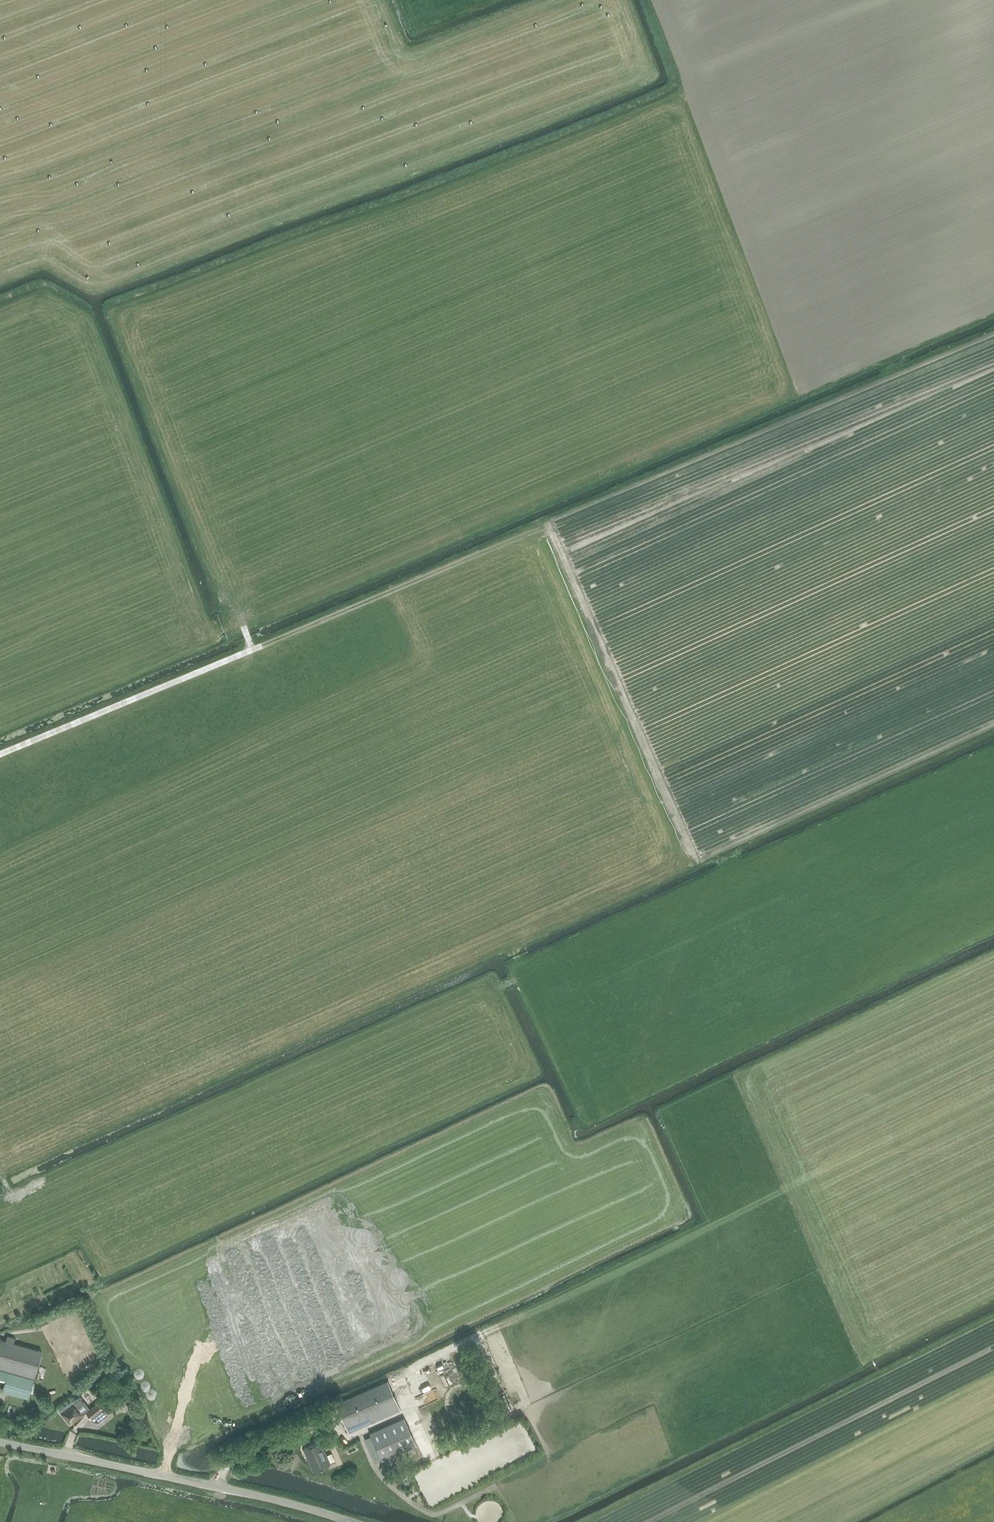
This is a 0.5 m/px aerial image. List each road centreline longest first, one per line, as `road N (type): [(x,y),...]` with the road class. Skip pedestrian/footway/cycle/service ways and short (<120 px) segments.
road 1 (unclassified): [(349,1521),(0,1442)]

